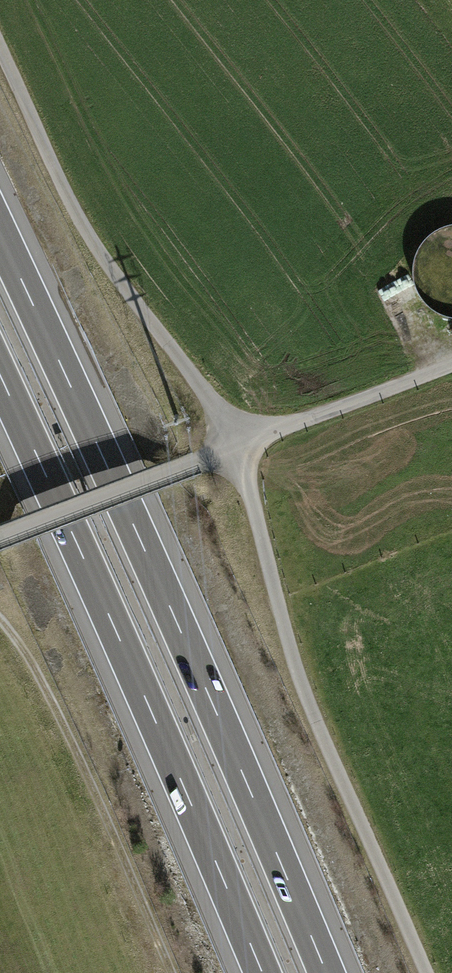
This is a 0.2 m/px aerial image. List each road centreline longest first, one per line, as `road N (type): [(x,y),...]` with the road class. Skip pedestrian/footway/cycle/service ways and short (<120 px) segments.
road 1 (motorway): [(327,972),(0,234)]
road 2 (motorway): [(0,376),(262,972)]
road 3 (track): [(236,448),(299,676),(424,972)]
road 4 (residential): [(451,363),(0,536)]
road 5 (track): [(236,448),(88,210),(0,40)]
road 6 (track): [(170,972),(113,833),(28,658),(0,622)]

